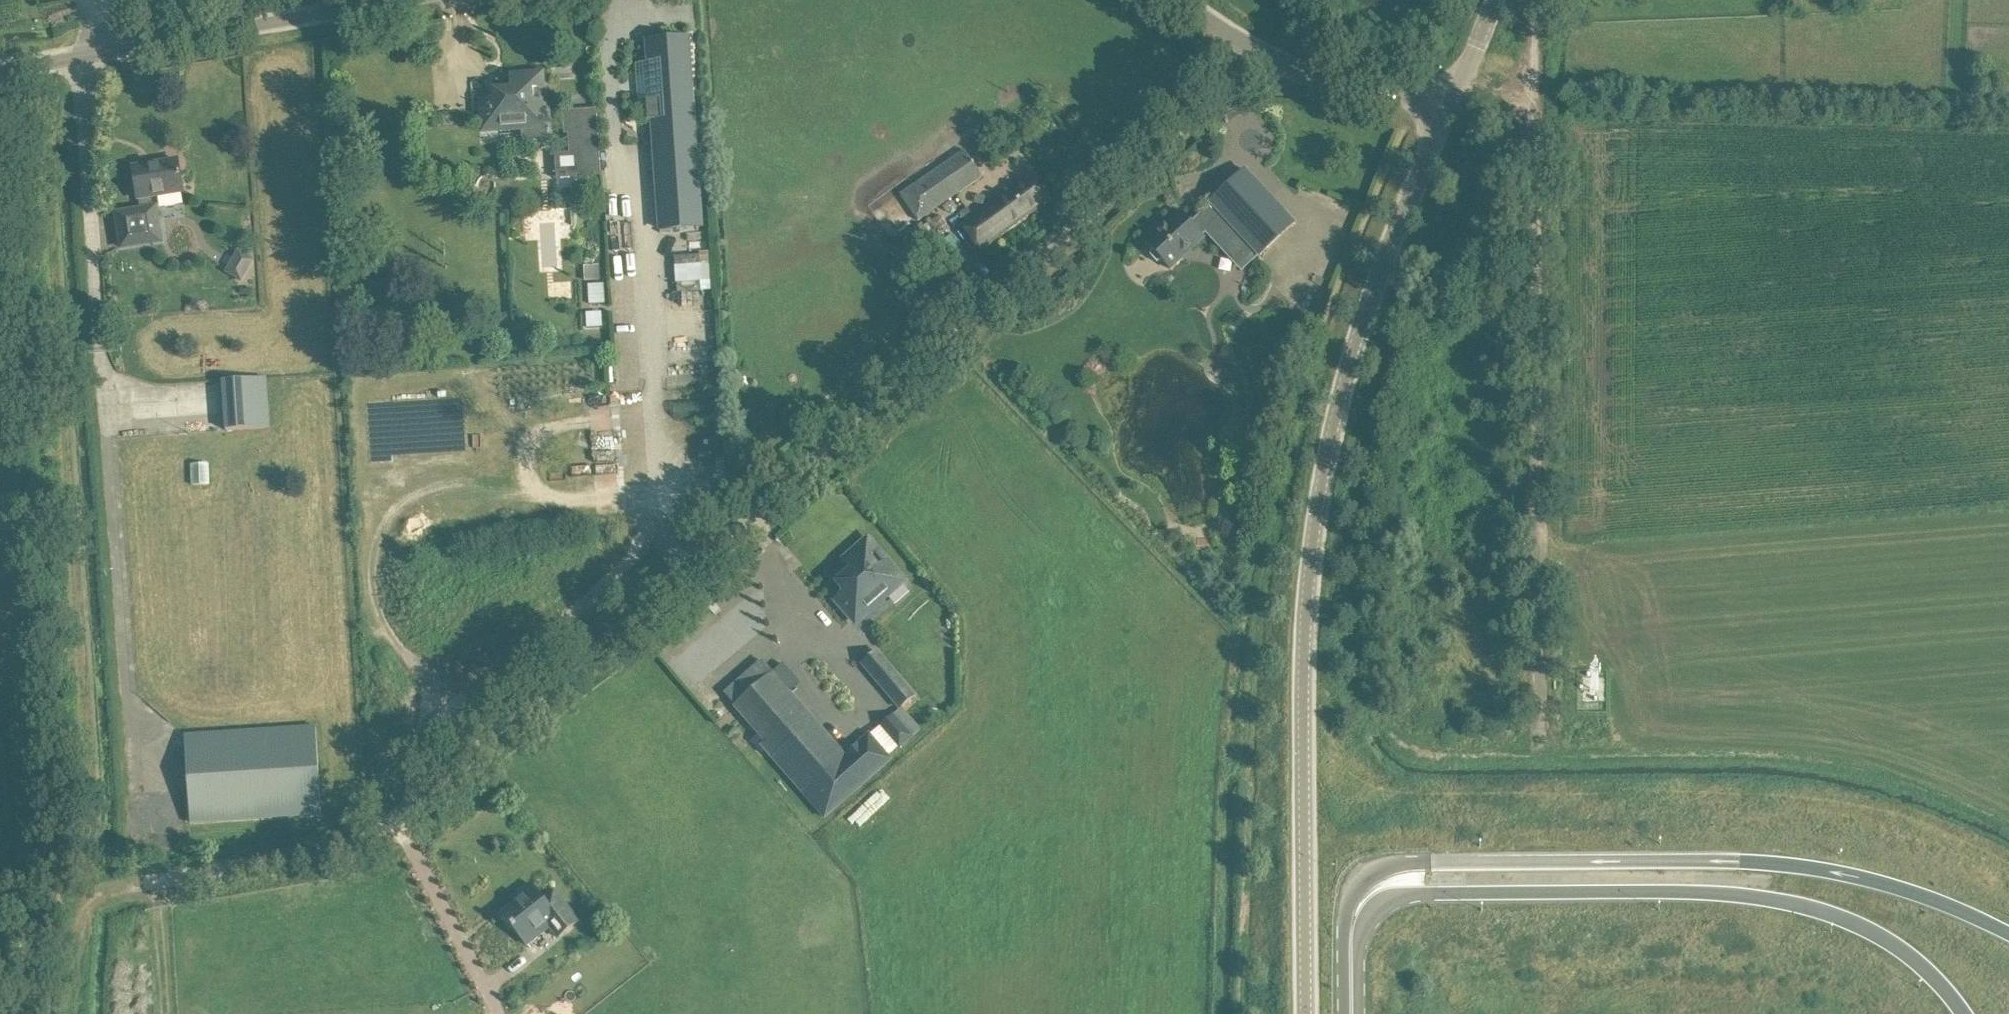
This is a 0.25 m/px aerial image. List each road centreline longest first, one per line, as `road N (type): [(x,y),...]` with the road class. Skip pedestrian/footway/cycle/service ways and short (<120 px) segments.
road 1 (unclassified): [(1266,58),(426,805),(350,849),(164,880)]
road 2 (unclassified): [(1305,1013),(1302,701),(1320,487),(1361,324),(1446,107)]
road 3 (motorway): [(2008,932),(1934,897),(1761,863),(1412,862),(1357,889),(1350,952)]
road 4 (unclassified): [(1540,728),(1528,0)]
road 5 (motorway): [(1350,952),(1370,909),(1398,896),(1749,898),(1862,927),(1926,971),(1963,1013)]
road 6 (unclassified): [(0,71),(389,0)]
road 7 (unclassified): [(1266,58),(1446,107)]

